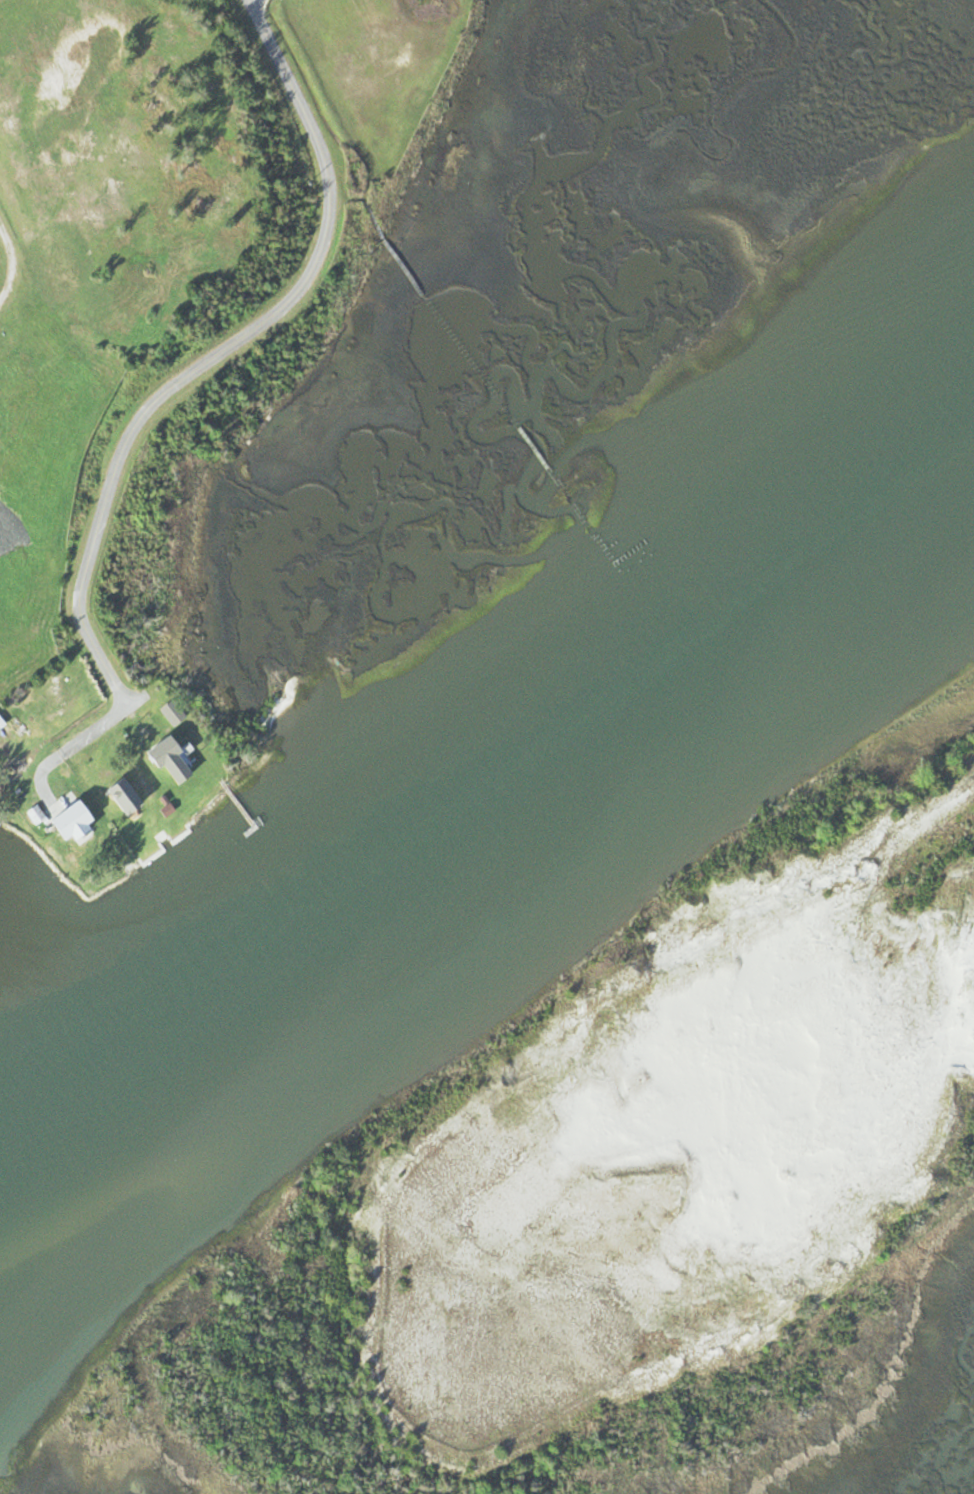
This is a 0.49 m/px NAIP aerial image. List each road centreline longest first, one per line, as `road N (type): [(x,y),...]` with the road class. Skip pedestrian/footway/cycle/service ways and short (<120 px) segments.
road 1 (residential): [(131,708),(83,622),(81,592),(113,464),(141,406),(259,322),(299,282),(325,222),(323,162),(249,0)]
road 2 (residential): [(41,768),(159,688)]

